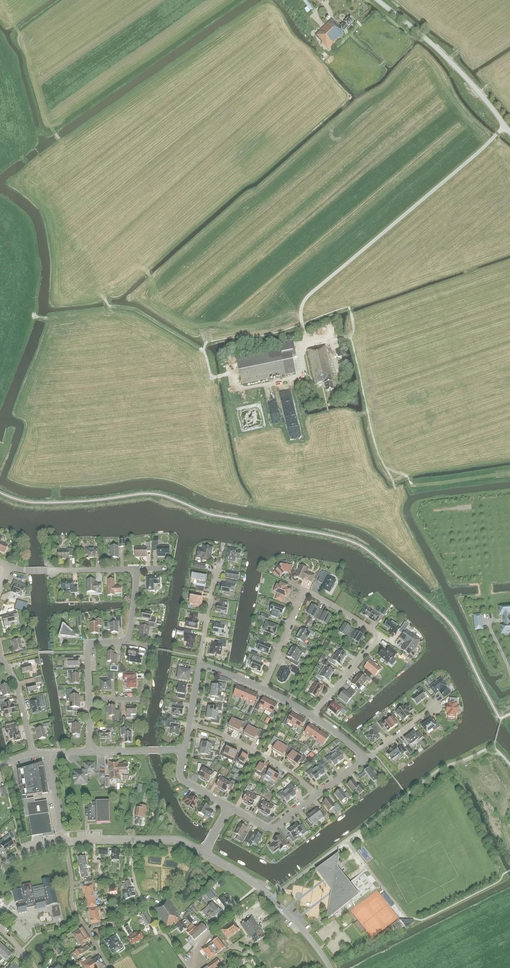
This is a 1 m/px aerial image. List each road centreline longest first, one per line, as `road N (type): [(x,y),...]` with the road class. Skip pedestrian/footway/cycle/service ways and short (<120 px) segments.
road 1 (tertiary): [(509,132),(450,61),(378,0)]
road 2 (track): [(396,490),(375,445),(351,337)]
road 3 (residential): [(319,793),(259,752),(189,723)]
road 4 (residential): [(63,841),(175,841),(203,853)]
road 5 (residential): [(128,641),(151,645),(141,699),(89,700)]

